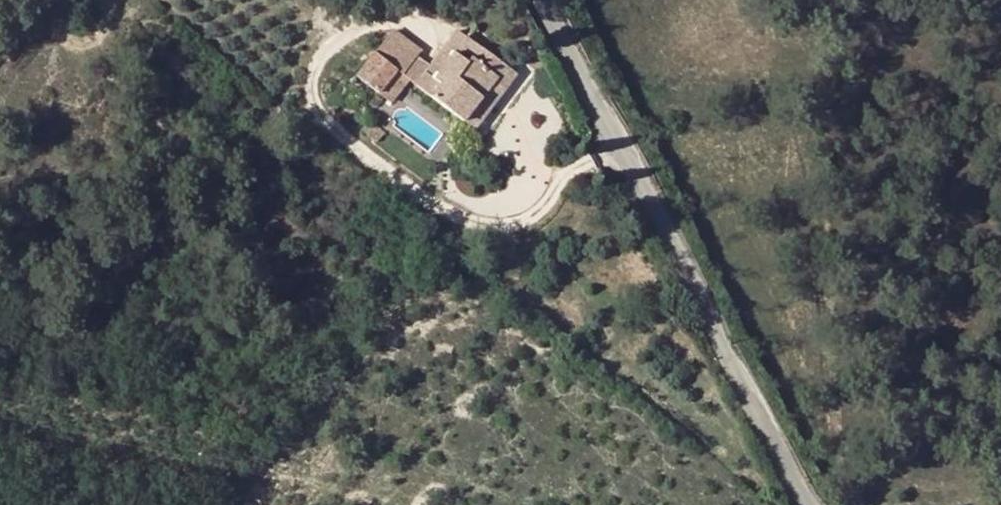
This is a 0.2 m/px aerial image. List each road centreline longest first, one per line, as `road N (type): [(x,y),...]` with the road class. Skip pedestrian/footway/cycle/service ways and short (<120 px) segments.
road 1 (unclassified): [(544,0),(809,504)]

